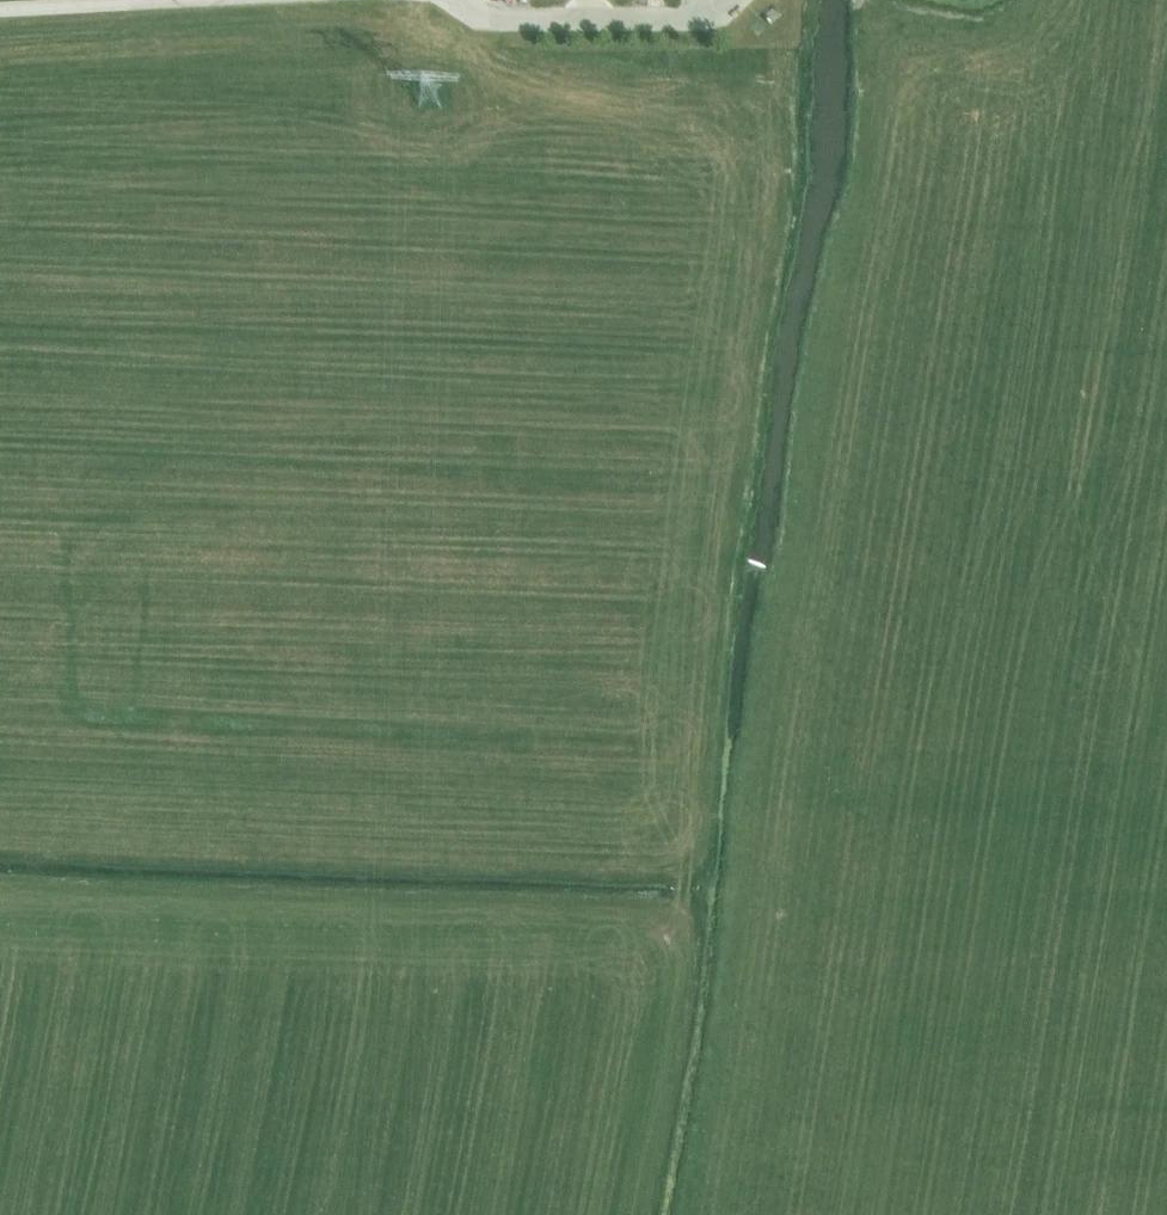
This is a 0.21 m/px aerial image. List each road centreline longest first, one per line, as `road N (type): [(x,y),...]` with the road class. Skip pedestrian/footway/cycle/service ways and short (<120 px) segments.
road 1 (track): [(130,0),(0,7)]

